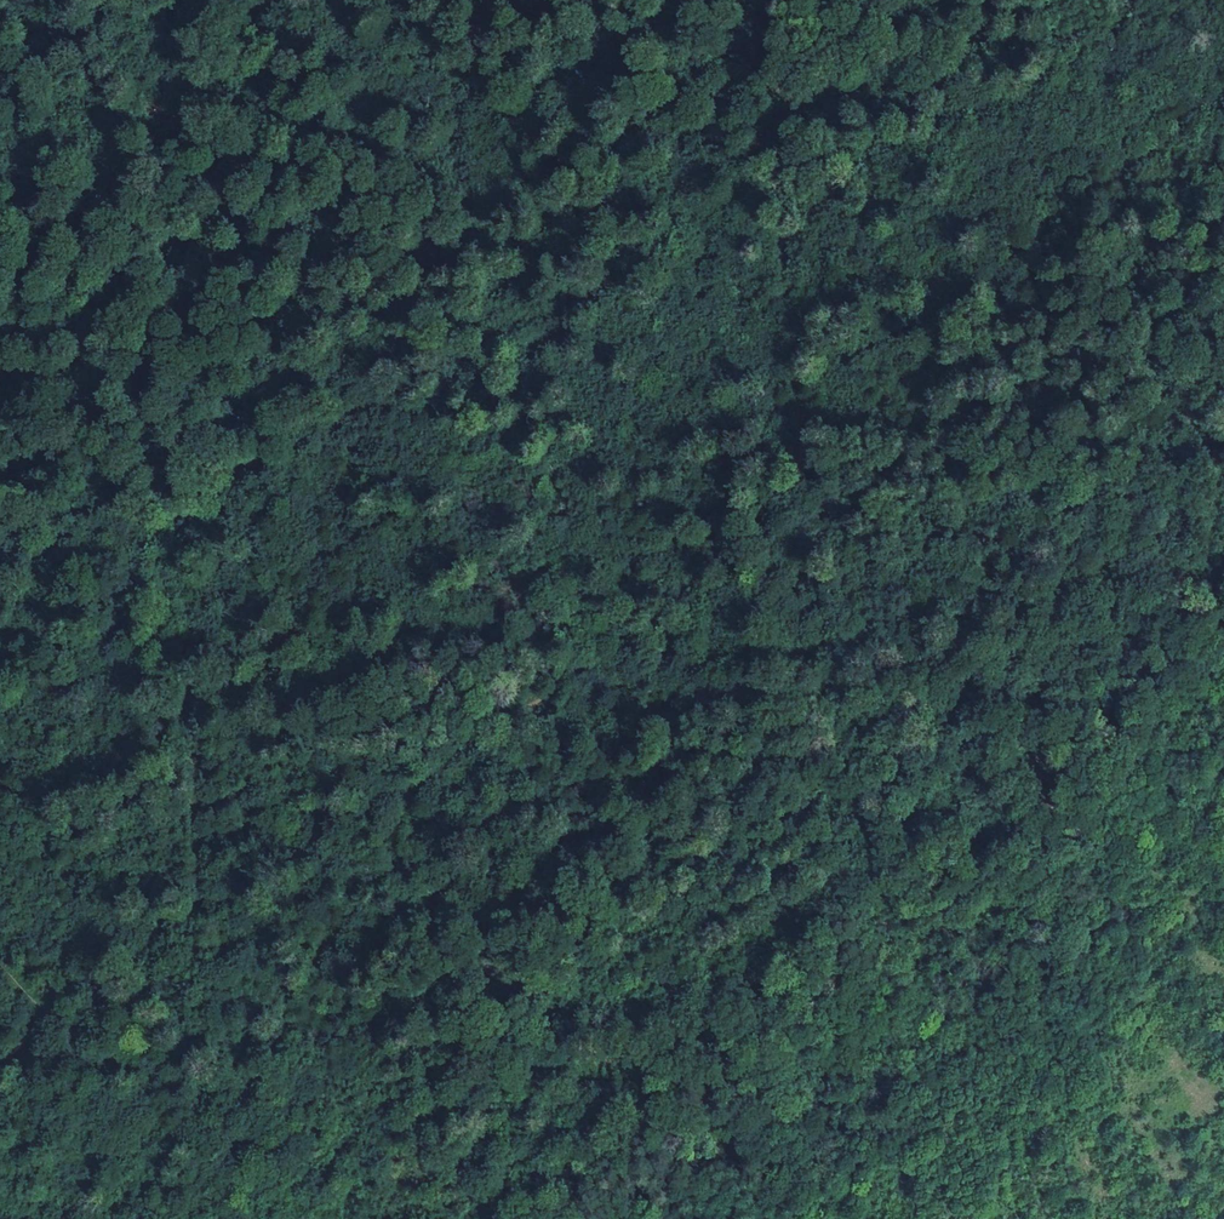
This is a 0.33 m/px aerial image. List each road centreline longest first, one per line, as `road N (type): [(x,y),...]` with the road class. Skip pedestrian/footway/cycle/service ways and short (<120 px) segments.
road 1 (track): [(798,1218),(891,1070),(1223,606)]

